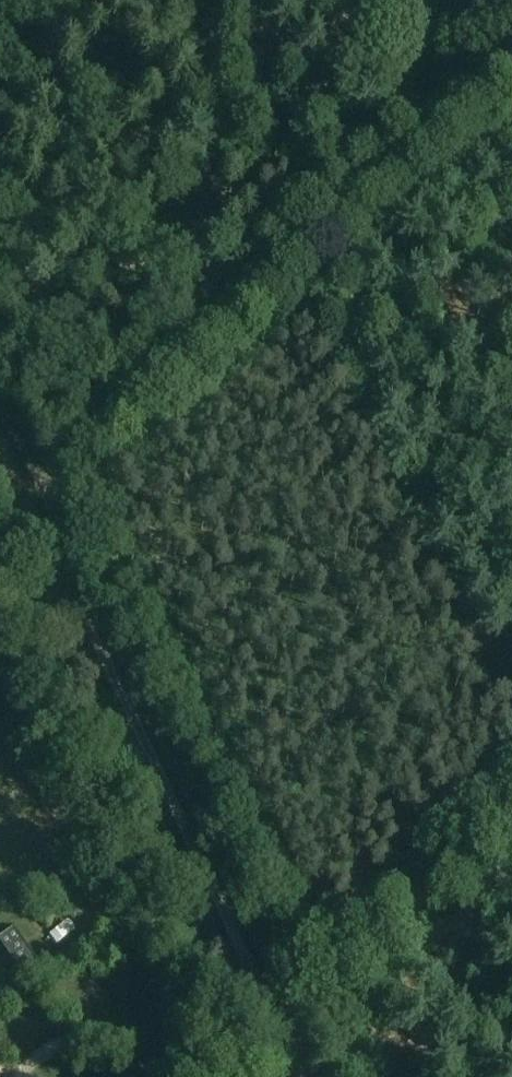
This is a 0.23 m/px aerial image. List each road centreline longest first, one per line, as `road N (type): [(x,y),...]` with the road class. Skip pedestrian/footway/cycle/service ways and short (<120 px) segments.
road 1 (track): [(511,38),(12,484)]
road 2 (track): [(57,572),(297,1076)]
road 3 (track): [(233,1076),(511,809)]
road 4 (track): [(0,458),(57,572)]

